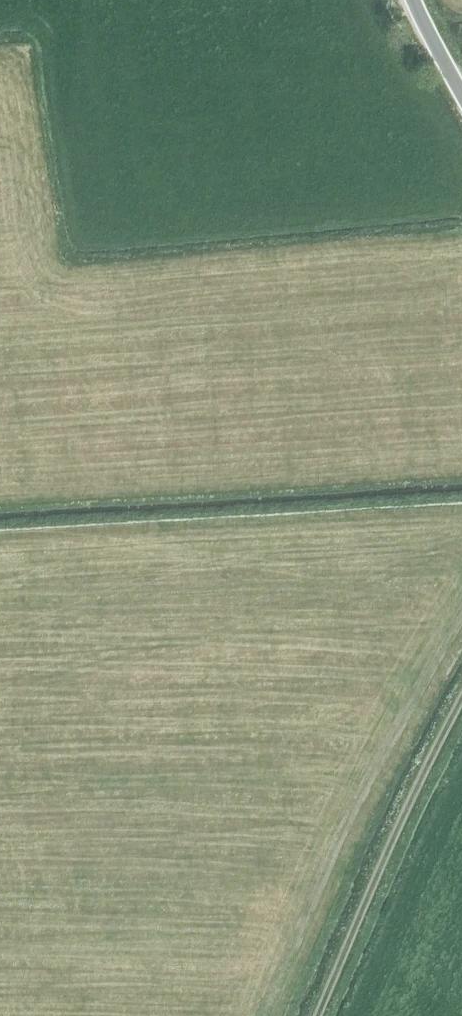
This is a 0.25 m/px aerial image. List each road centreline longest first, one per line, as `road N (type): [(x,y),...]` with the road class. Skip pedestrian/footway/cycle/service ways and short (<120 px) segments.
road 1 (track): [(461,711),(321,1015)]

